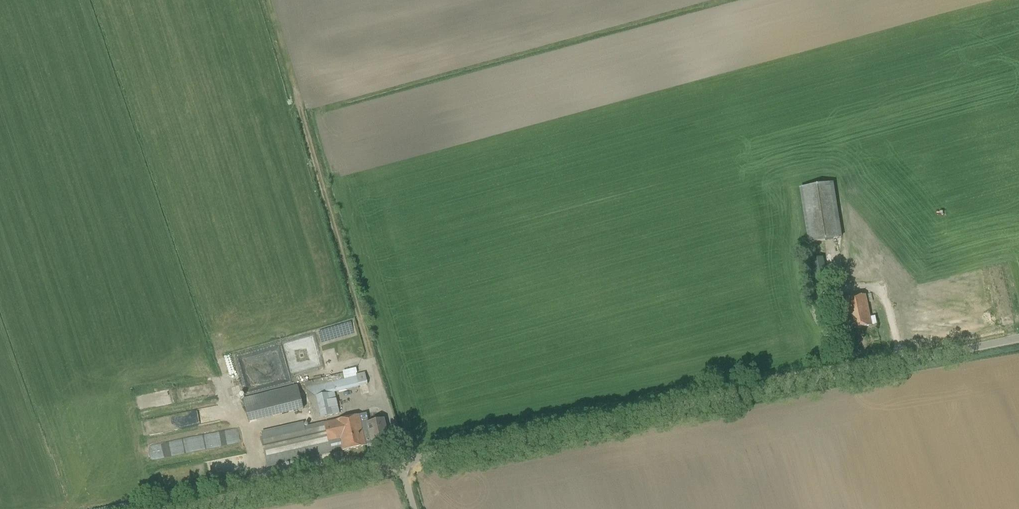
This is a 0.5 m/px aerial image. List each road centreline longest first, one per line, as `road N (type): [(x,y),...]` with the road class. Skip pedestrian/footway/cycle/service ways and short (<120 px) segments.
road 1 (unclassified): [(167,508),(1018,338)]

